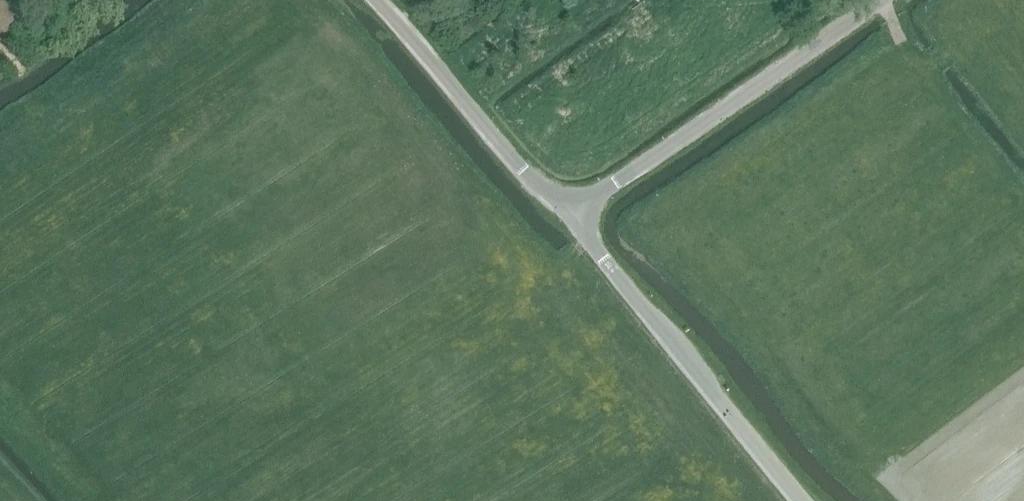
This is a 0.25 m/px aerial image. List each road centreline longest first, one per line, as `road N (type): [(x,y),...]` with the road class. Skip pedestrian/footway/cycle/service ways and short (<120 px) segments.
road 1 (unclassified): [(800,500),(588,240),(570,204)]
road 2 (unclassified): [(570,204),(594,198),(881,0)]
road 3 (residential): [(374,0),(520,166)]

